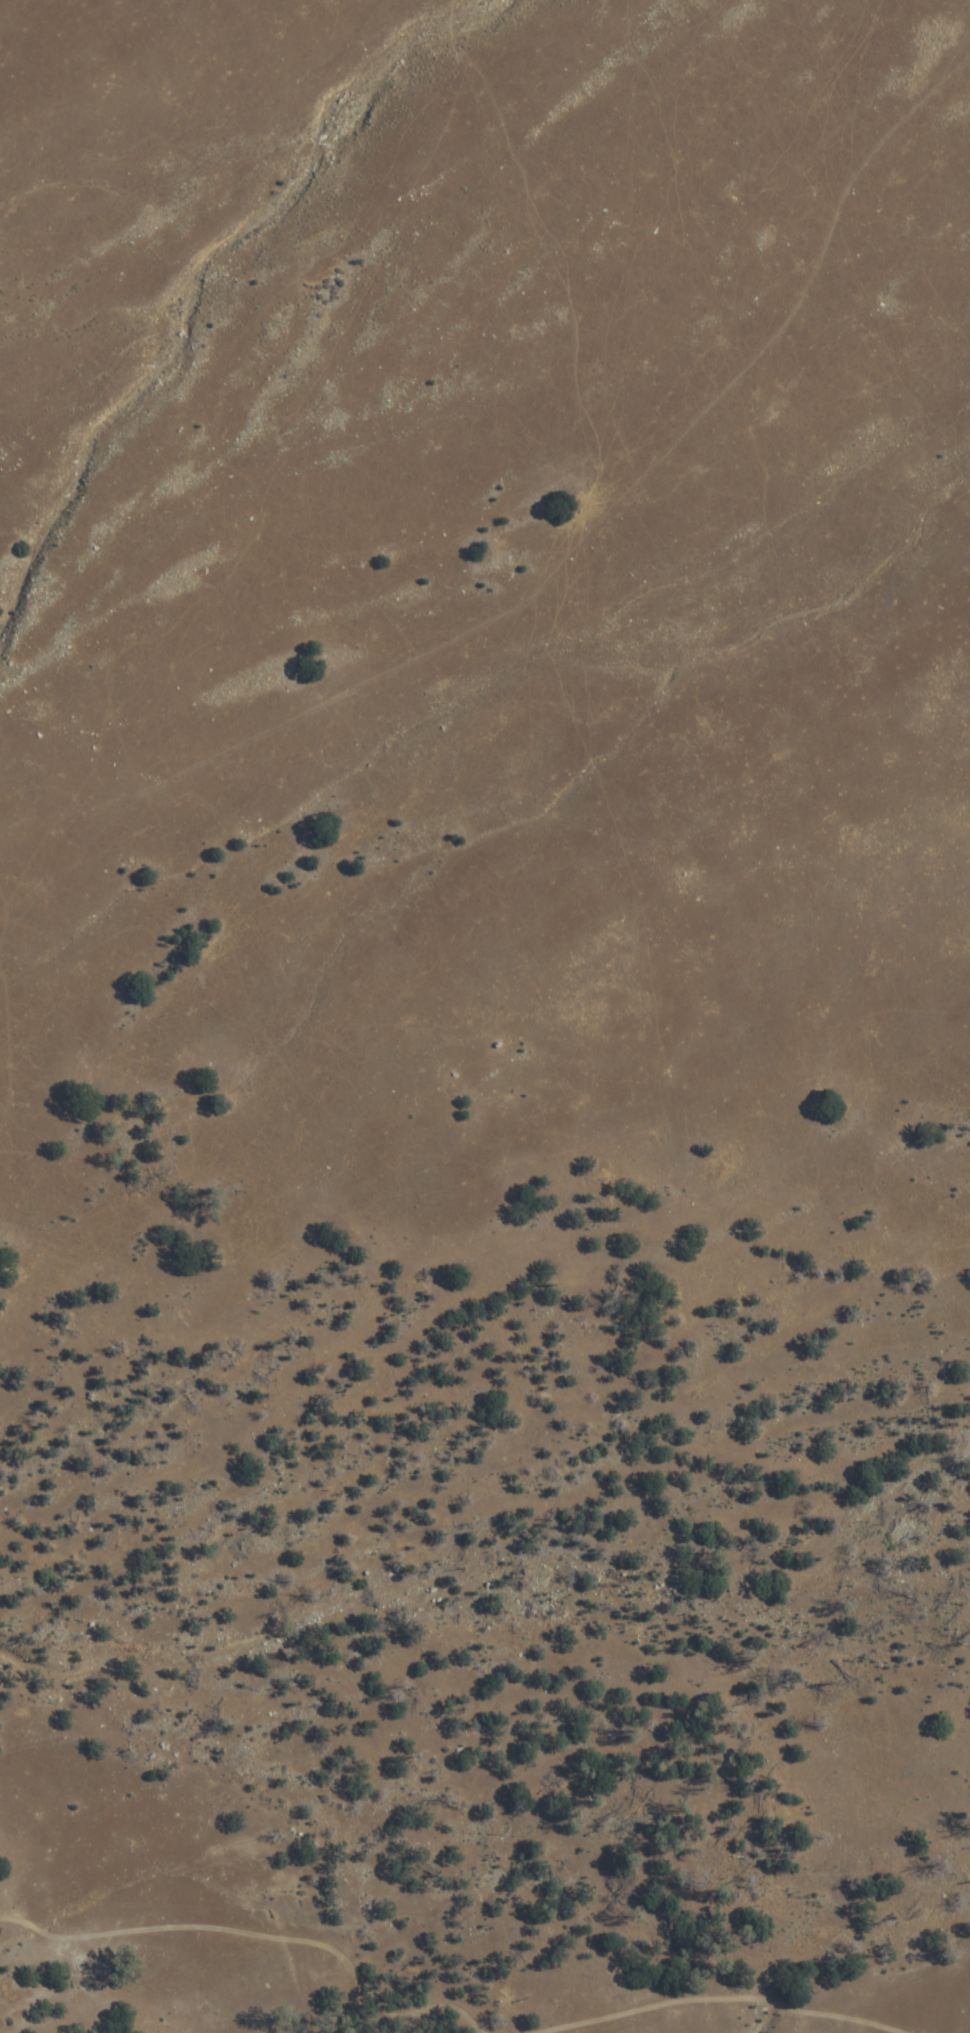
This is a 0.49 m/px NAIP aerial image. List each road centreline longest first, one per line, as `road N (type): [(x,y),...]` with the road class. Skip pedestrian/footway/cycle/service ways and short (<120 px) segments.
road 1 (track): [(0,834),(148,793),(538,599),(784,334),(818,279),(854,183),(969,64)]
road 2 (track): [(969,1313),(844,1203),(606,1094),(399,1089),(265,1047),(104,1069),(0,1048)]
road 3 (track): [(910,1810),(964,1648),(969,1461)]
road 4 (track): [(148,793),(80,855),(0,949)]

